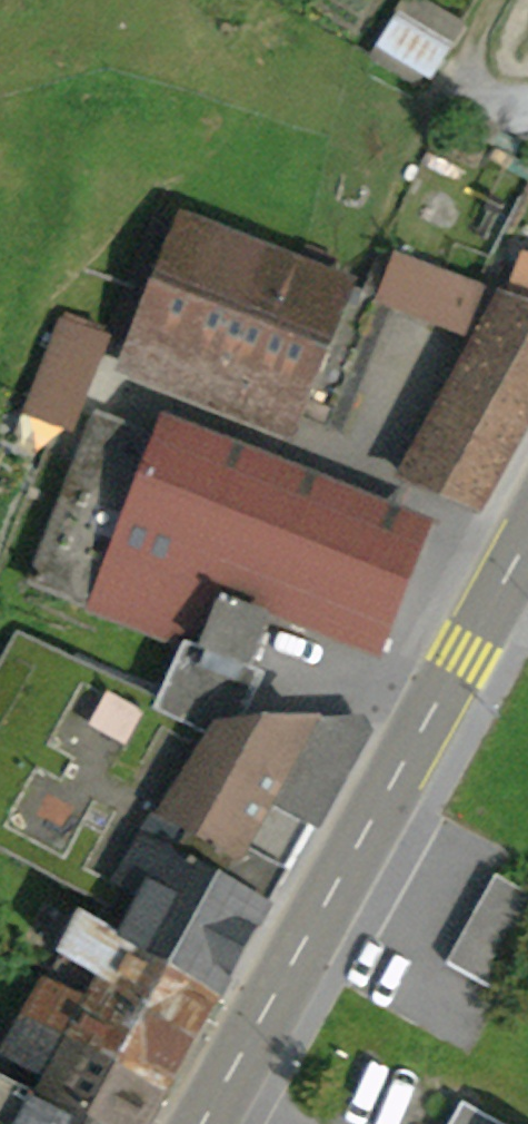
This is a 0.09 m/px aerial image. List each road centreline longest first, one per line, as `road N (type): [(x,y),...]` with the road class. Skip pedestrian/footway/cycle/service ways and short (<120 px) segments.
road 1 (primary): [(527,541),(203,1123)]

